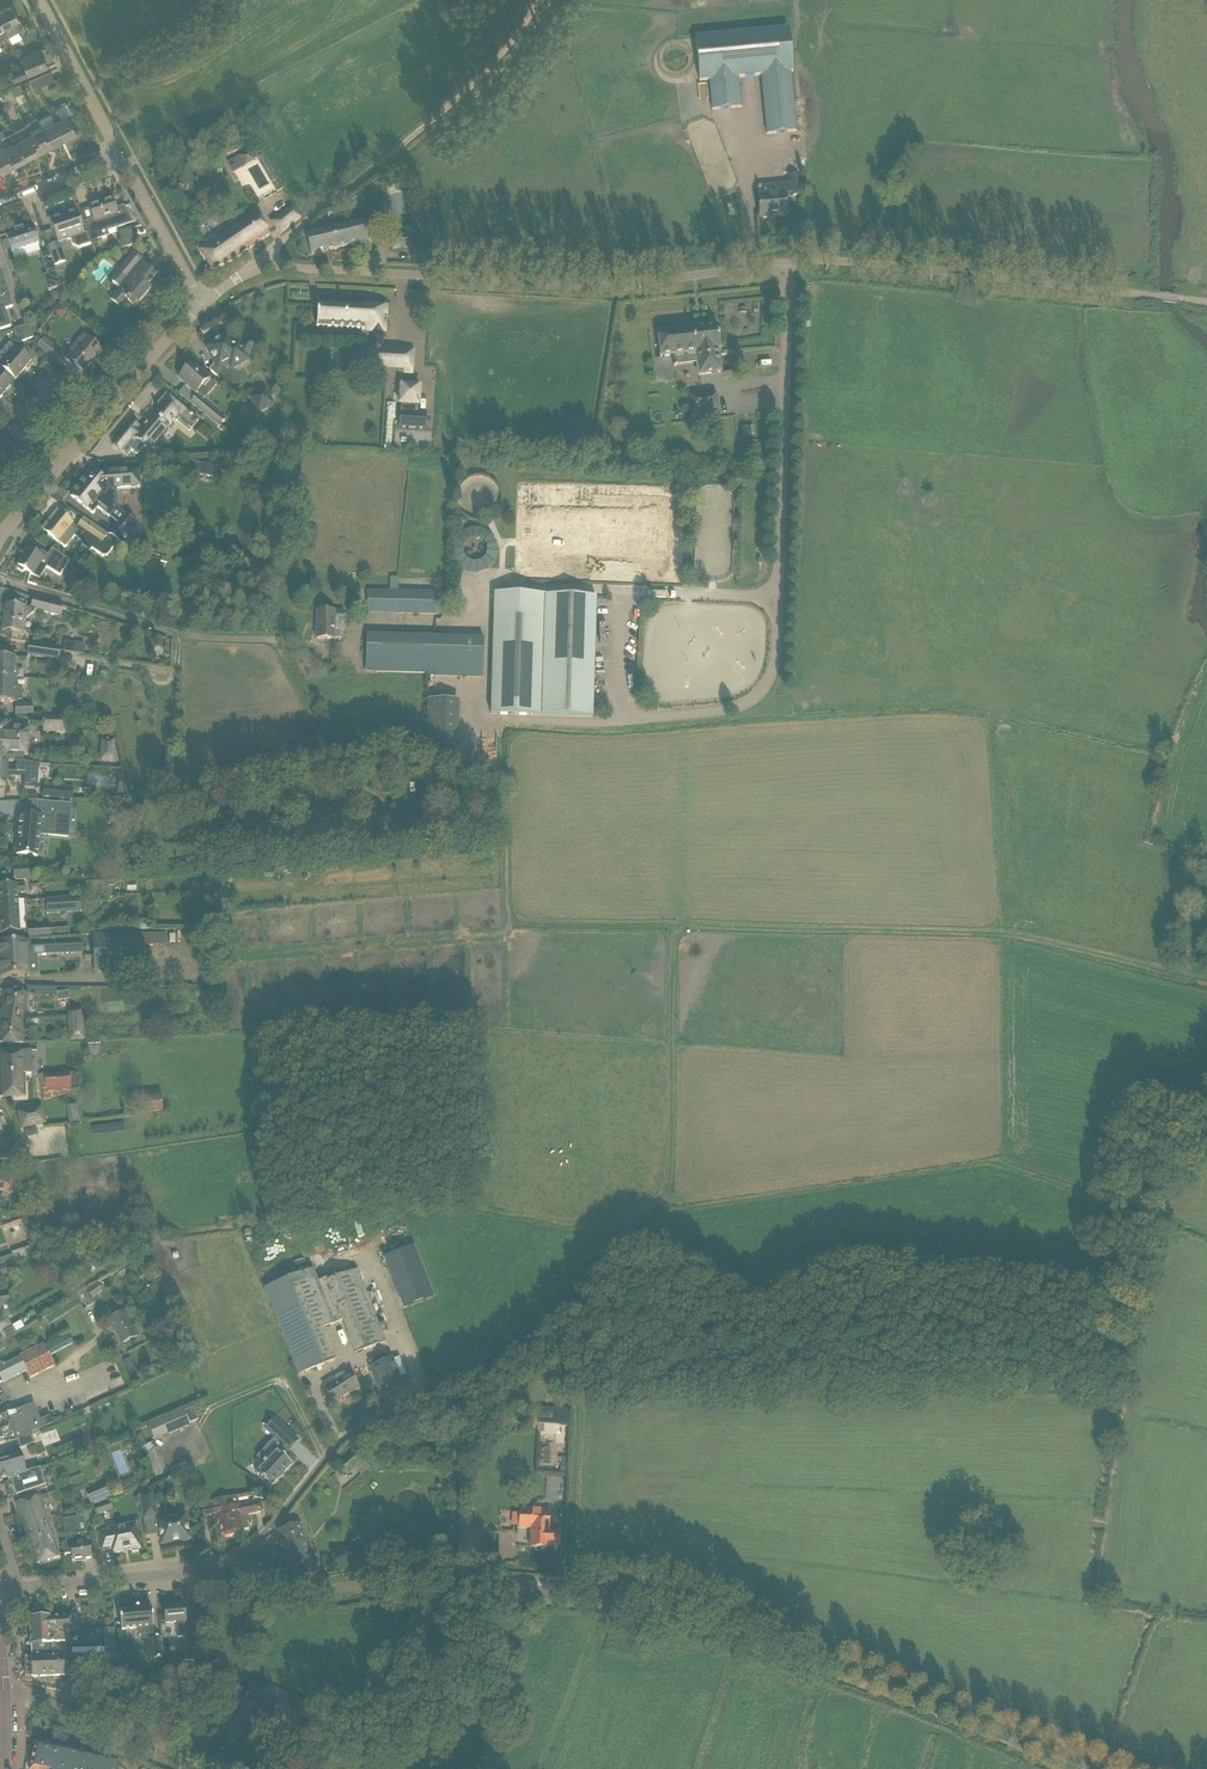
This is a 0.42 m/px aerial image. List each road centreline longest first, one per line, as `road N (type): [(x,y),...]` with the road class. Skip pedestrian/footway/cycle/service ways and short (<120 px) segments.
road 1 (unclassified): [(1088,1768),(724,1613),(589,1593),(393,1583),(266,1591),(187,1574)]
road 2 (unclassified): [(1179,299),(841,264),(588,281),(456,278)]
road 3 (track): [(674,927),(671,1199),(627,1229),(579,1301),(541,1332),(483,1371),(429,1394)]
road 4 (track): [(275,639),(331,742),(419,755),(480,782),(503,816),(512,919),(674,927)]
road 5 (track): [(674,927),(1007,940),(1206,985)]
road 6 (residential): [(0,581),(203,639),(327,649)]
road 7 (residential): [(0,537),(203,305)]
road 8 (unclassified): [(187,1574),(267,1532),(347,1437),(429,1394)]
road 9 (track): [(541,0),(487,72),(336,197)]
road 10 (unclassified): [(214,1768),(52,1702),(4,1694)]
road 11 (residential): [(262,267),(456,278)]
road 12 (unclassified): [(187,1574),(0,1590)]
road 13 (unclassified): [(120,160),(39,0)]
road 14 (unclassified): [(203,305),(120,160)]
road 15 (residential): [(120,160),(0,199)]

